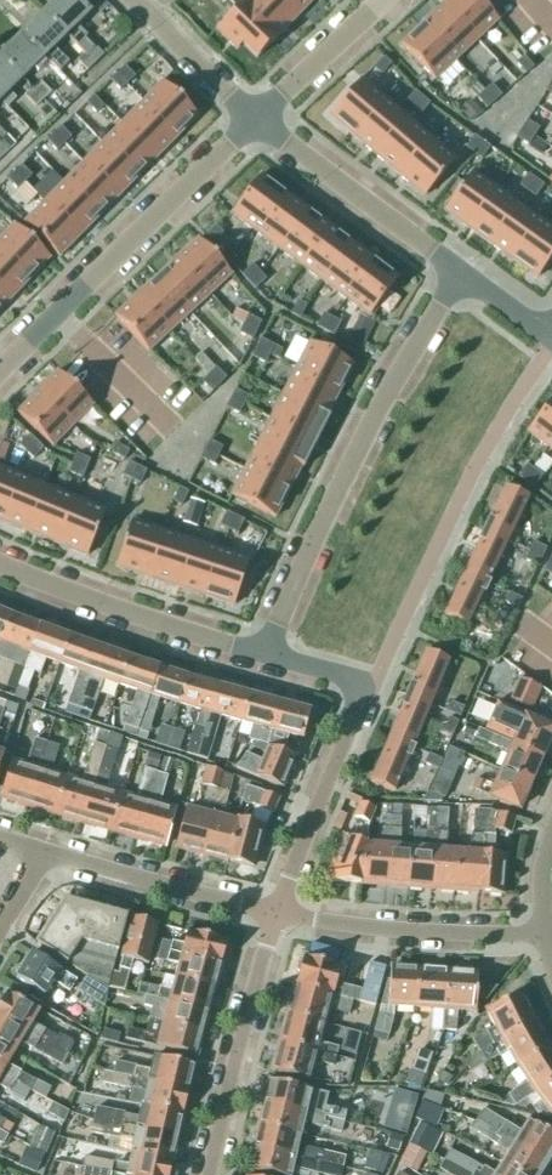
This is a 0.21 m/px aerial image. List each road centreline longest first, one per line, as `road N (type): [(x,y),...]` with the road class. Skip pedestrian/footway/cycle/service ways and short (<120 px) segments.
road 1 (residential): [(267,653),(455,272)]
road 2 (residential): [(372,687),(484,457),(551,342)]
road 3 (residential): [(0,371),(247,116)]
road 4 (residential): [(267,653),(0,564)]
road 5 (residential): [(215,1174),(275,910)]
road 6 (unclassified): [(275,910),(419,929),(543,929)]
road 7 (residential): [(455,272),(247,116)]
road 8 (unclassified): [(39,849),(275,910)]
road 9 (residential): [(275,910),(372,687)]
road 10 (residential): [(247,116),(381,0)]
road 11 (residential): [(247,116),(138,0)]

